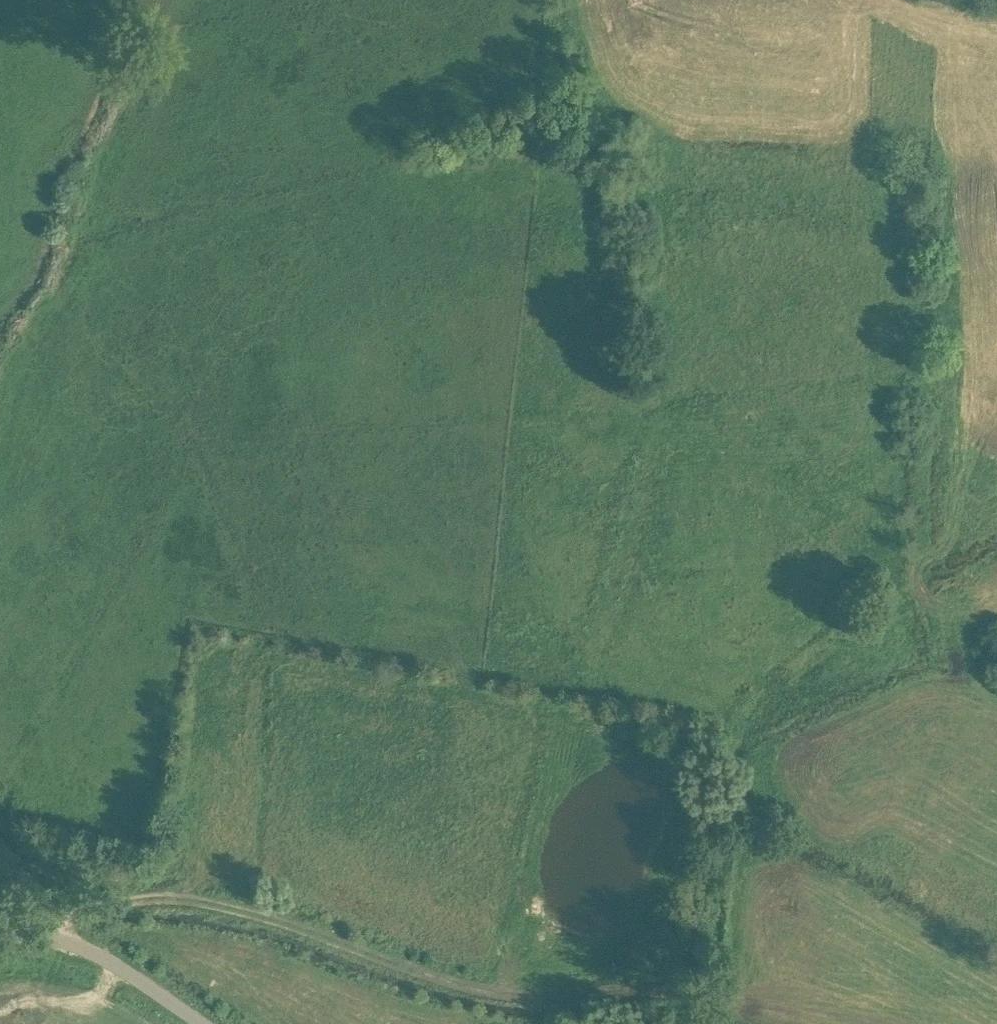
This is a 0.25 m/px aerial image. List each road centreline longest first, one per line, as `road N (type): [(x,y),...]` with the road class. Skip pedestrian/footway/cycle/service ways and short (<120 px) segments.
road 1 (unclassified): [(0,936),(96,956),(192,1023)]

